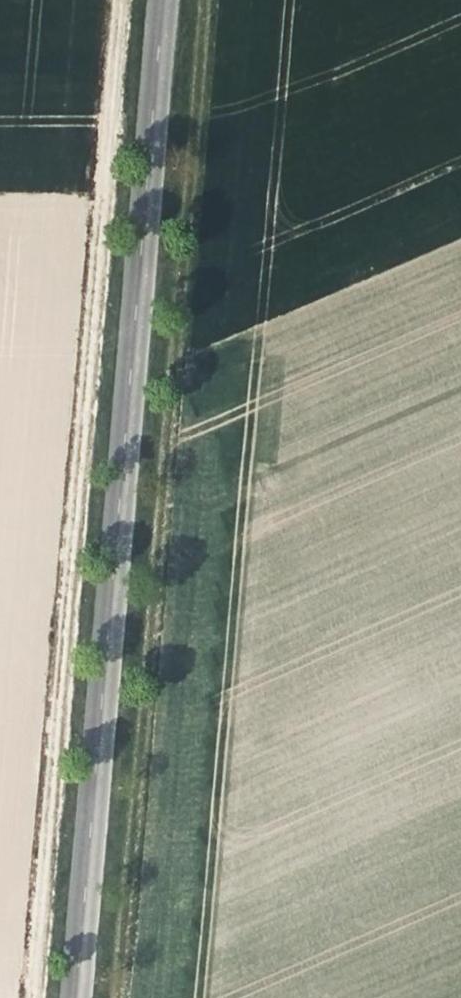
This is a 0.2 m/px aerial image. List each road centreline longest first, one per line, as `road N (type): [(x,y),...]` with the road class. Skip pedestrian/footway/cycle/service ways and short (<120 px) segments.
road 1 (tertiary): [(167,0),(78,997)]

